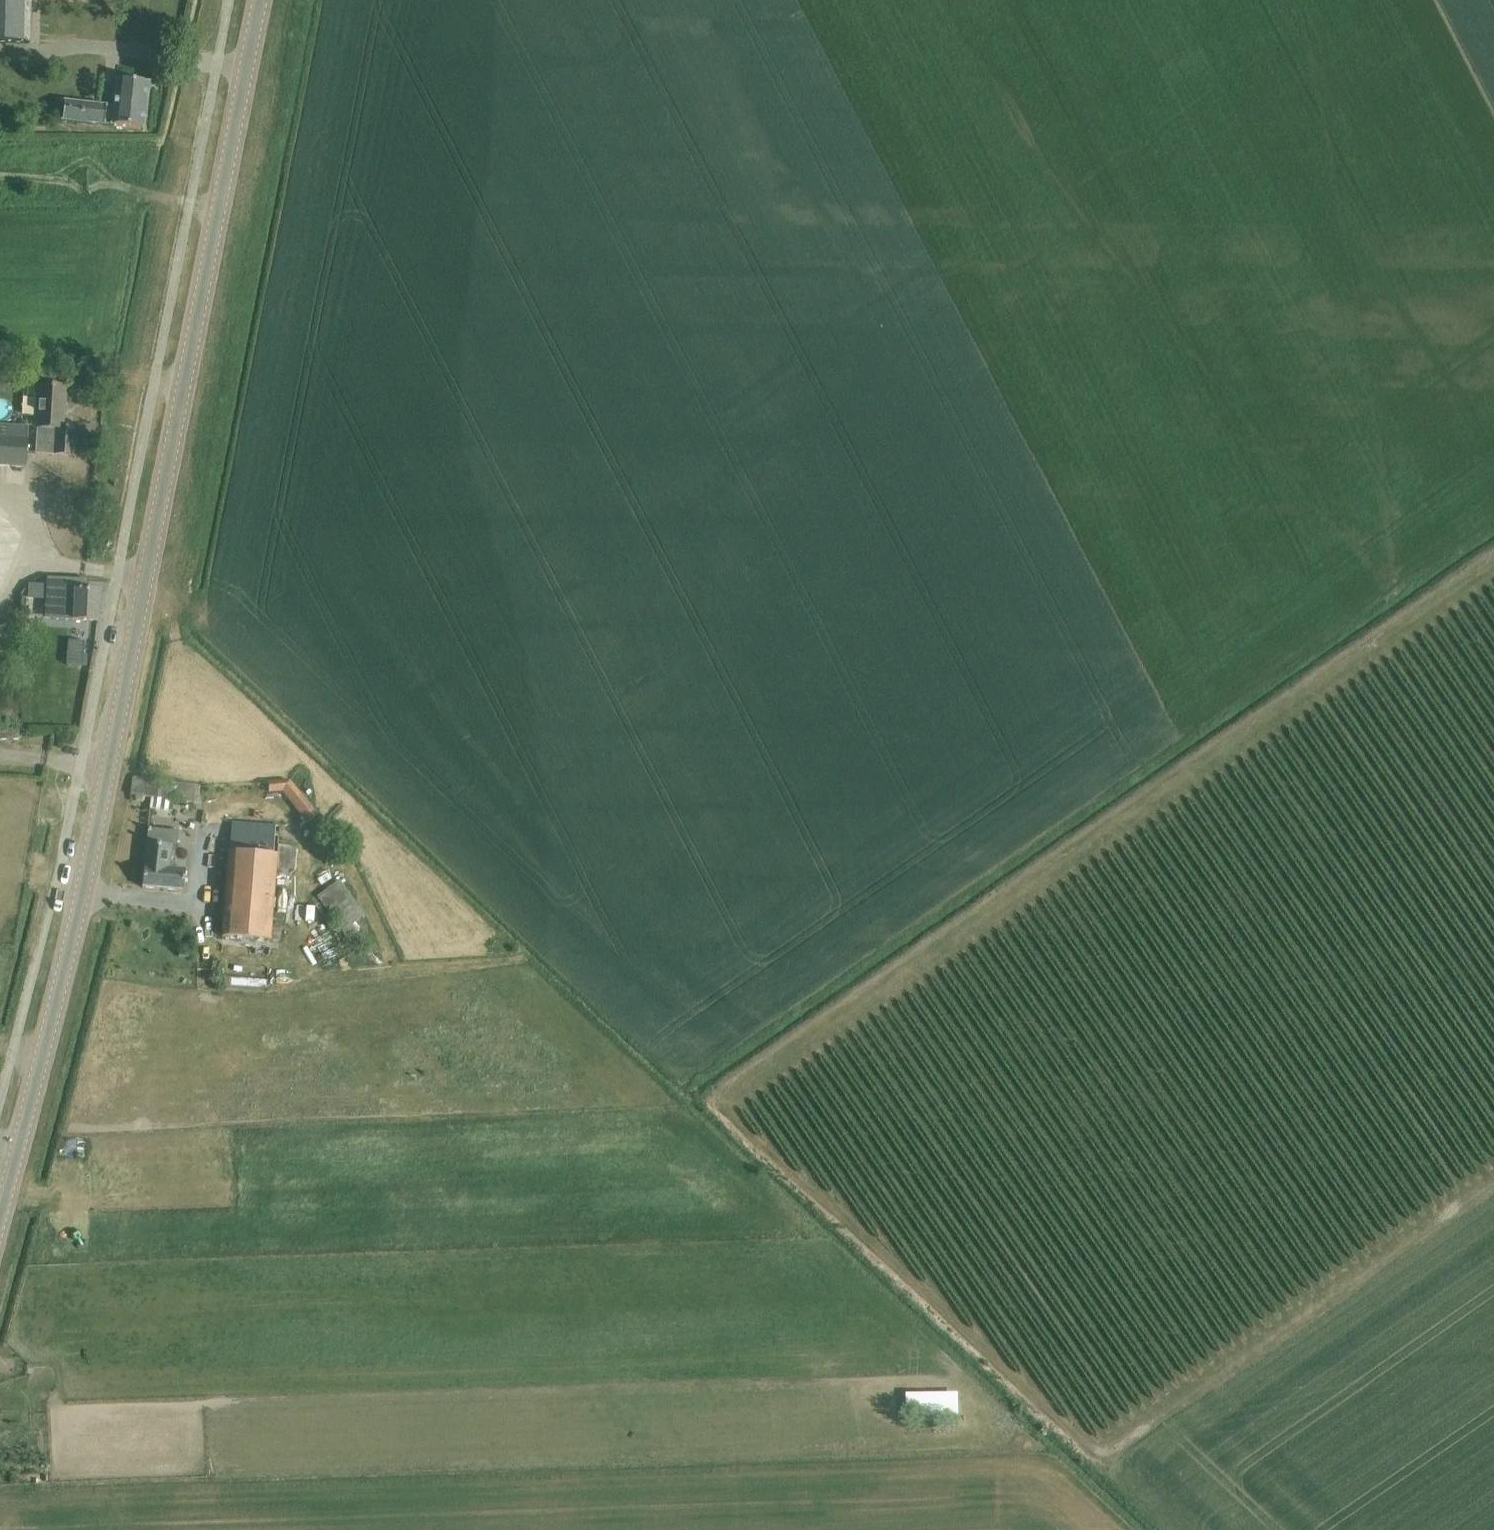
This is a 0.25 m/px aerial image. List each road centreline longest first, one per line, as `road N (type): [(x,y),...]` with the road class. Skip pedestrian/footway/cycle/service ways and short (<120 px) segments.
road 1 (tertiary): [(0,1212),(100,804),(261,0)]

